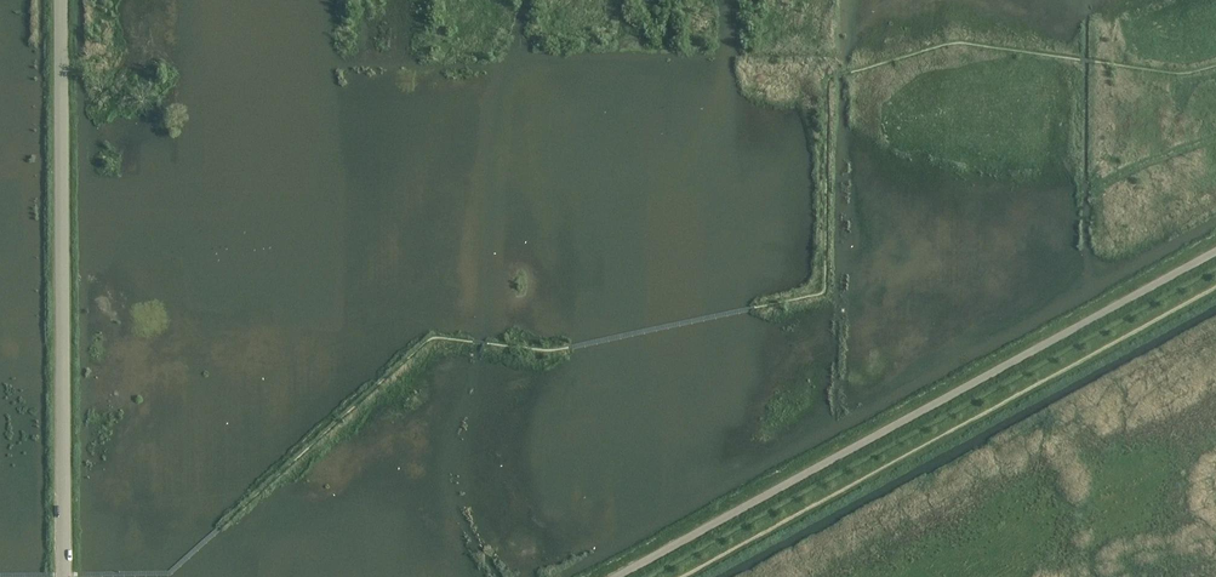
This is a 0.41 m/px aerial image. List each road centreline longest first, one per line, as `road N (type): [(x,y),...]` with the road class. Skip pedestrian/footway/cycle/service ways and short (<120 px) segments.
road 1 (unclassified): [(64,576),(61,0)]

